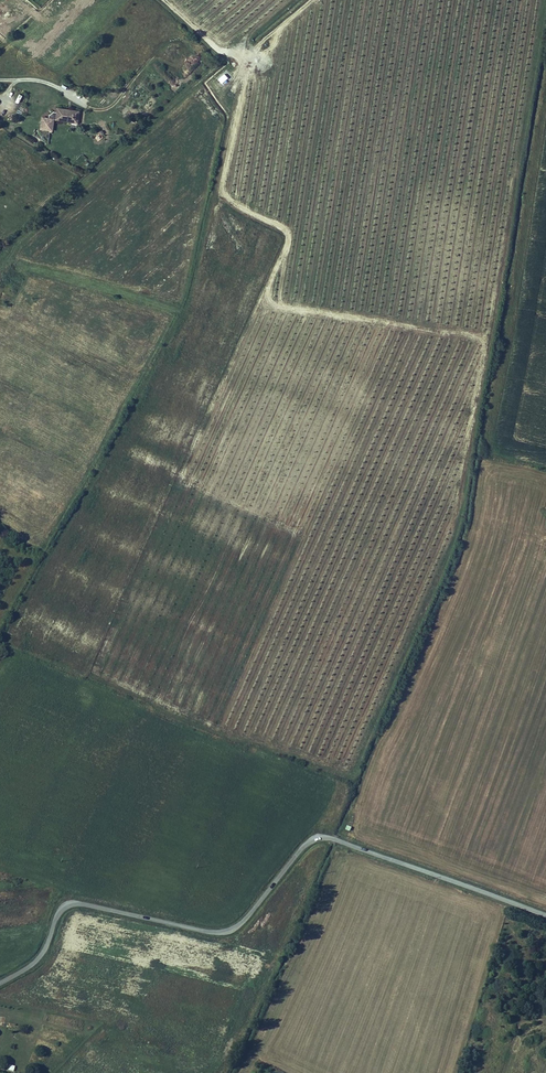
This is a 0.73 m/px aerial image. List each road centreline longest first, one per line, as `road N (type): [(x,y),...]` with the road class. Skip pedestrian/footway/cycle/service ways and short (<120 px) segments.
road 1 (residential): [(0,982),(42,955),(69,904),(229,930),(320,836),(545,913)]
road 2 (track): [(0,256),(294,0)]

